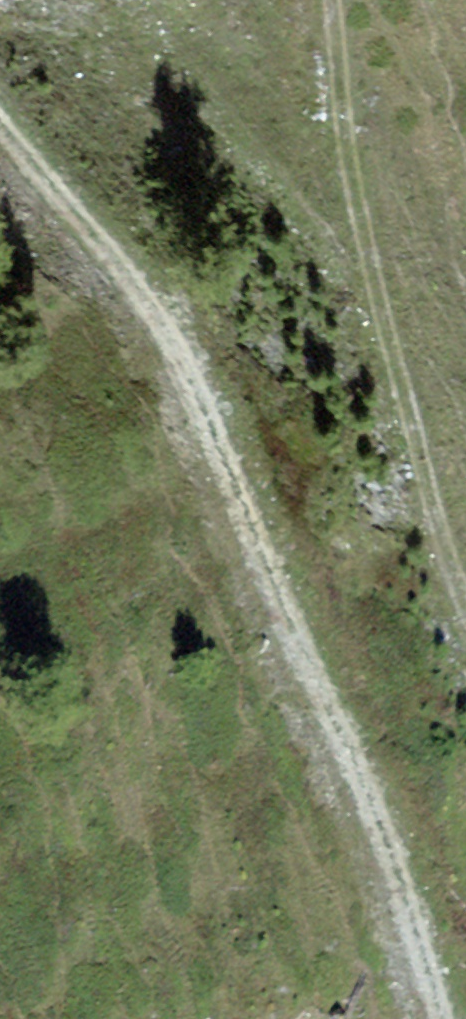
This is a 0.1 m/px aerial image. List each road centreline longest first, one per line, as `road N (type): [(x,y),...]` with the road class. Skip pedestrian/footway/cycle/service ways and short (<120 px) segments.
road 1 (track): [(0,70),(60,162),(180,300),(294,556),(465,1017)]
road 2 (track): [(465,568),(338,0)]

